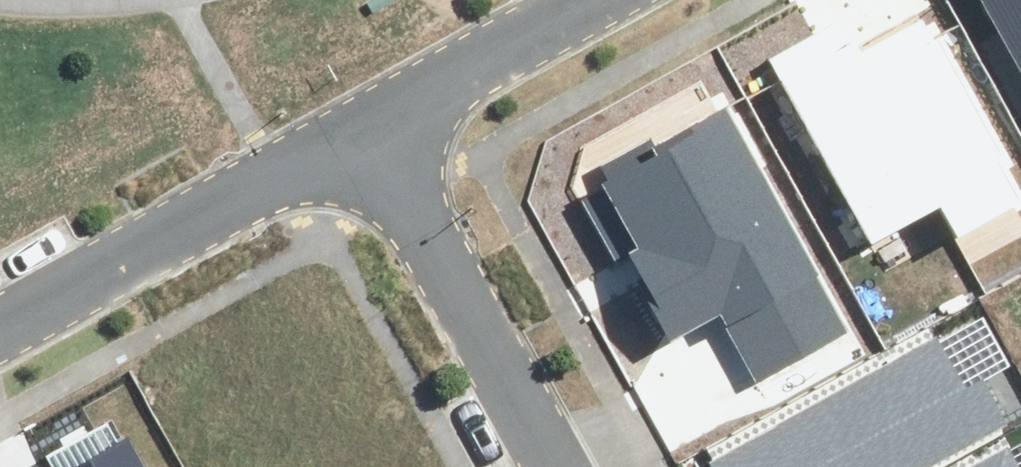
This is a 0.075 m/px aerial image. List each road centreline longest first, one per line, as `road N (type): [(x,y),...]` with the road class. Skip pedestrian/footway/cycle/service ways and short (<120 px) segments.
road 1 (residential): [(0,315),(376,115)]
road 2 (residential): [(376,115),(560,466)]
road 3 (residential): [(589,0),(376,115)]

